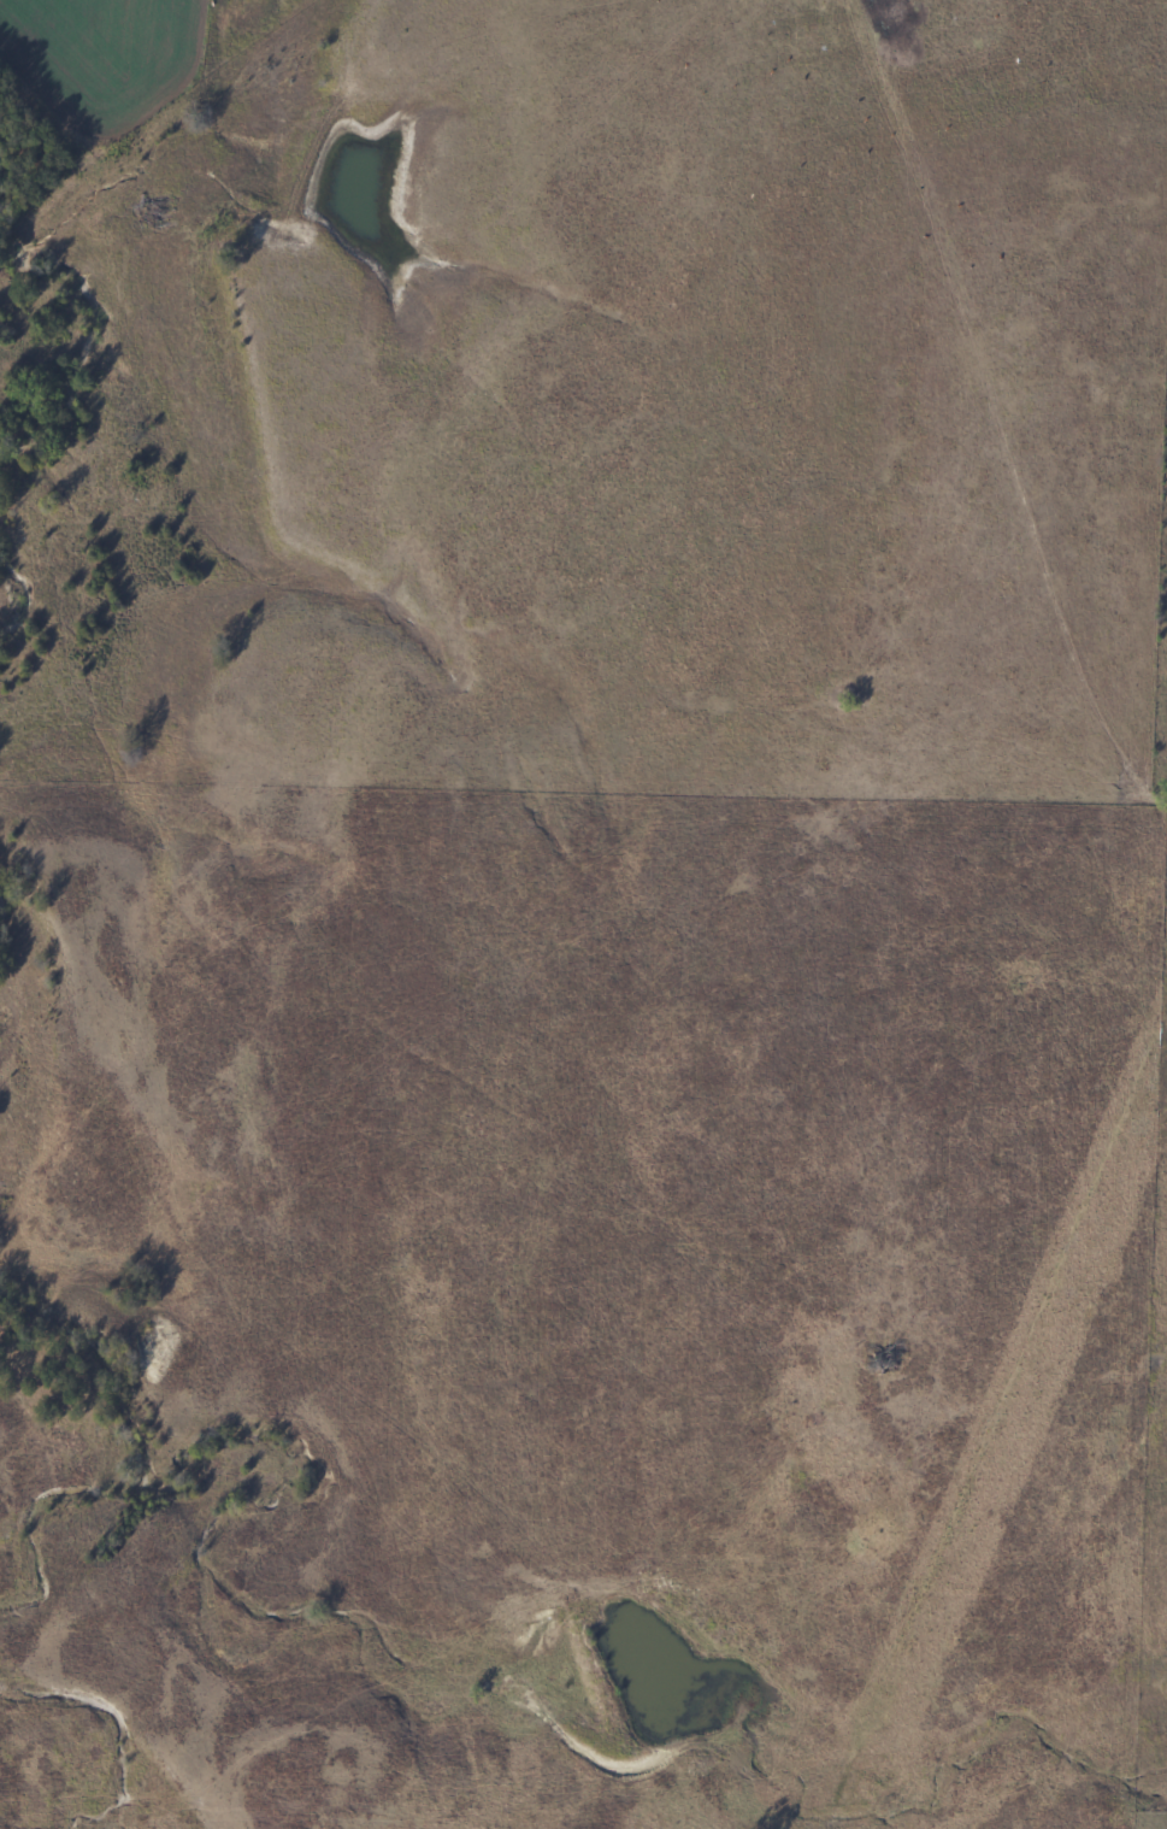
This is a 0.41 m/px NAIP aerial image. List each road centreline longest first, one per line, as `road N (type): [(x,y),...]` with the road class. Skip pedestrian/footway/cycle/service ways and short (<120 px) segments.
road 1 (residential): [(1166,1190),(1078,1319),(764,1419),(587,1395)]

